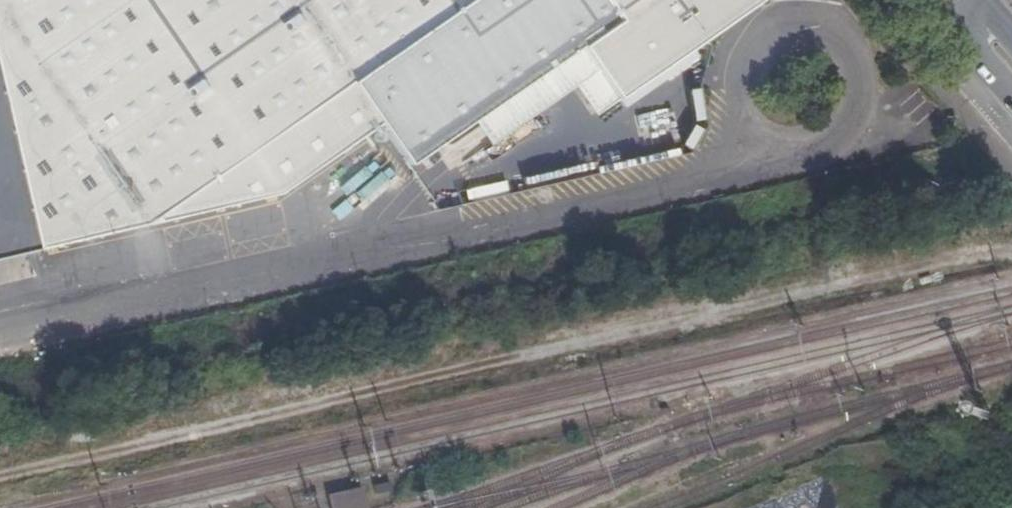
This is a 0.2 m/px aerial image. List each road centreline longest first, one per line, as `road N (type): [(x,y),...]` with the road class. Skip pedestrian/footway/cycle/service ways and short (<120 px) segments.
road 1 (unclassified): [(0,338),(686,186),(765,142)]
road 2 (unclassified): [(789,148),(813,144),(849,111),(851,62),(818,27),(769,25),(734,58),(732,106),(765,142)]

